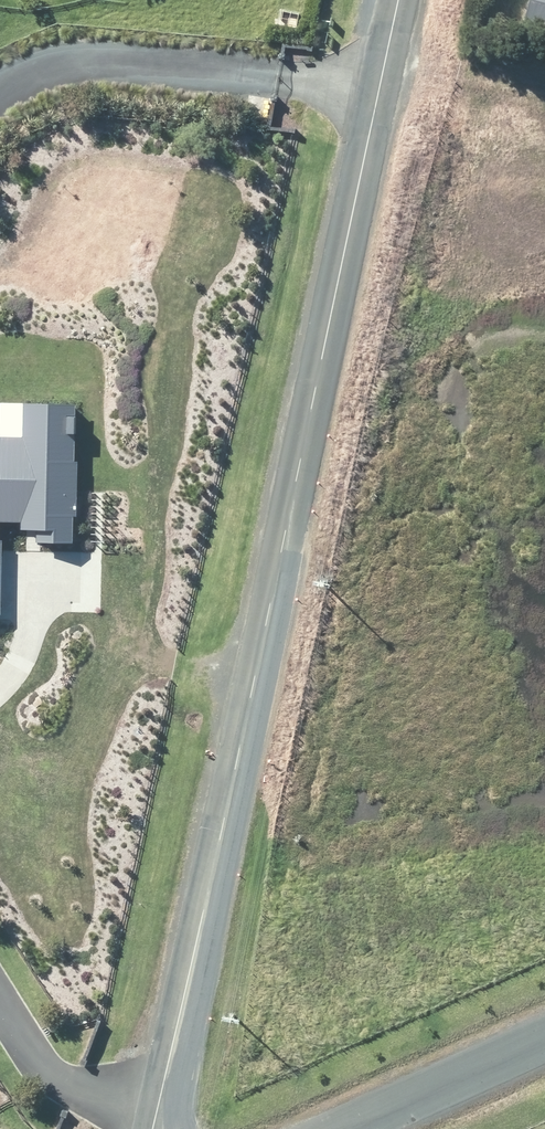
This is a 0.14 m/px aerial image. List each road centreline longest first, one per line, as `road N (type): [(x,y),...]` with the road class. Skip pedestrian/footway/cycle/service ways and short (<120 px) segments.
road 1 (unclassified): [(375,97),(150,1128)]
road 2 (residential): [(375,97),(95,60),(49,69),(0,95)]
road 3 (unclassified): [(337,1128),(544,1036)]

